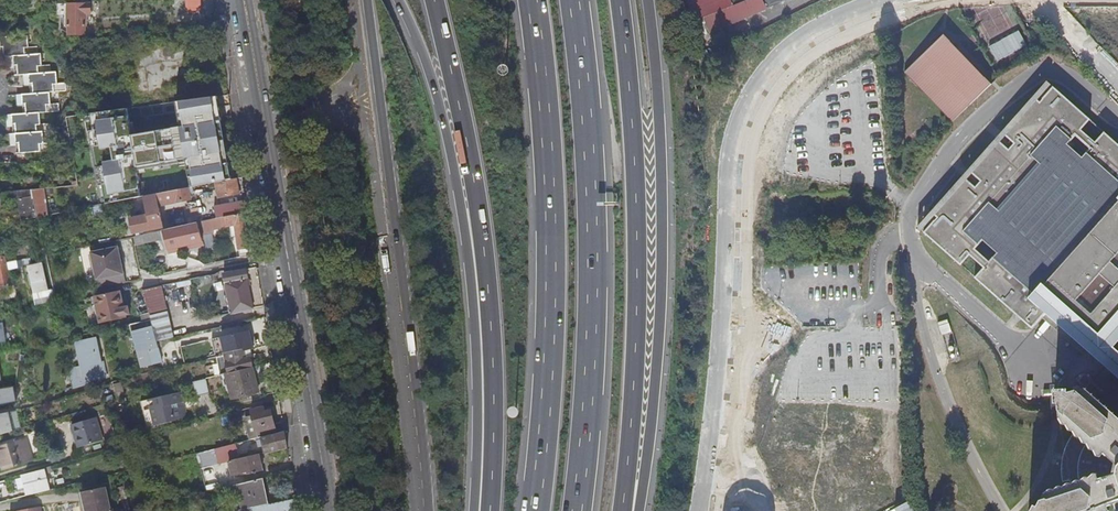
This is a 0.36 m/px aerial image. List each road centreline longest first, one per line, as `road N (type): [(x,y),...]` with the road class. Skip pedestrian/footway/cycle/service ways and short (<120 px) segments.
road 1 (residential): [(698,510),(722,322),(728,154),(753,88),(785,45),(877,0)]
road 2 (motorway): [(363,0),(421,510)]
road 3 (motorway): [(631,510),(661,288),(648,0)]
road 4 (motorway): [(531,0),(550,219),(534,510)]
road 5 (motorway): [(577,510),(592,227),(574,0)]
road 6 (motorway): [(622,510),(637,304),(621,0)]
road 7 (motorway): [(396,0),(436,100),(479,263)]
road 8 (motorway): [(434,0),(470,165),(479,263)]
road 9 (secondary): [(237,0),(288,259)]
road 10 (secondary): [(288,259),(251,0)]
road 11 (secondary): [(330,510),(288,259)]
road 12 (motorway): [(479,263),(488,397),(484,510)]

